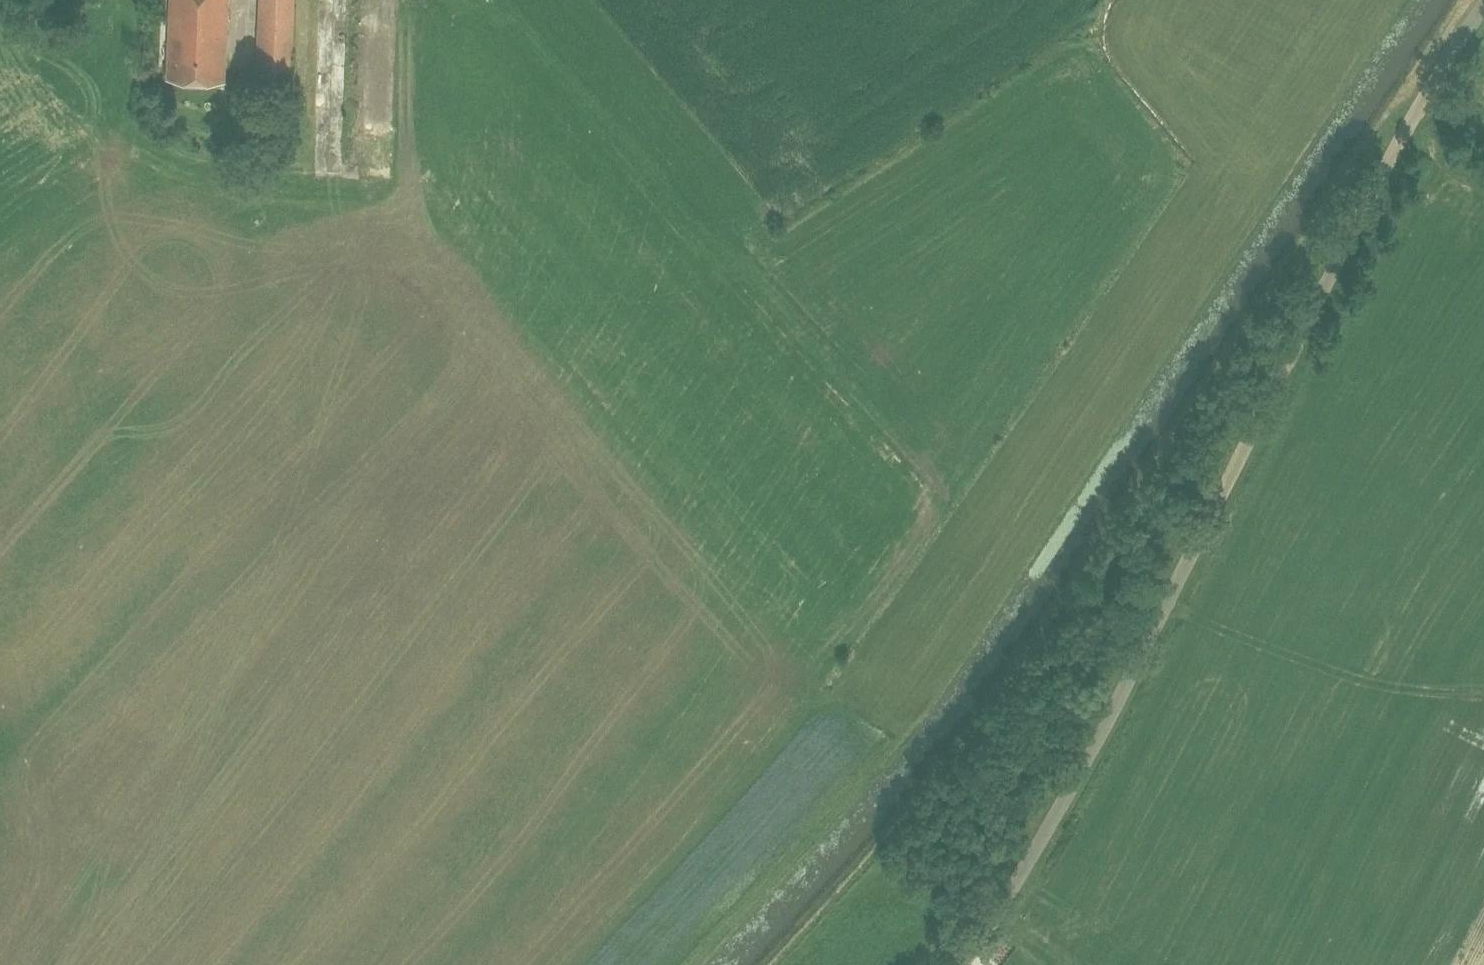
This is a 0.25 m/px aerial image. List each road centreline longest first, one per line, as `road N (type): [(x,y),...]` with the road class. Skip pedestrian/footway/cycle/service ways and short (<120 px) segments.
road 1 (unclassified): [(961,964),(1100,739),(1412,126),(1483,9)]

